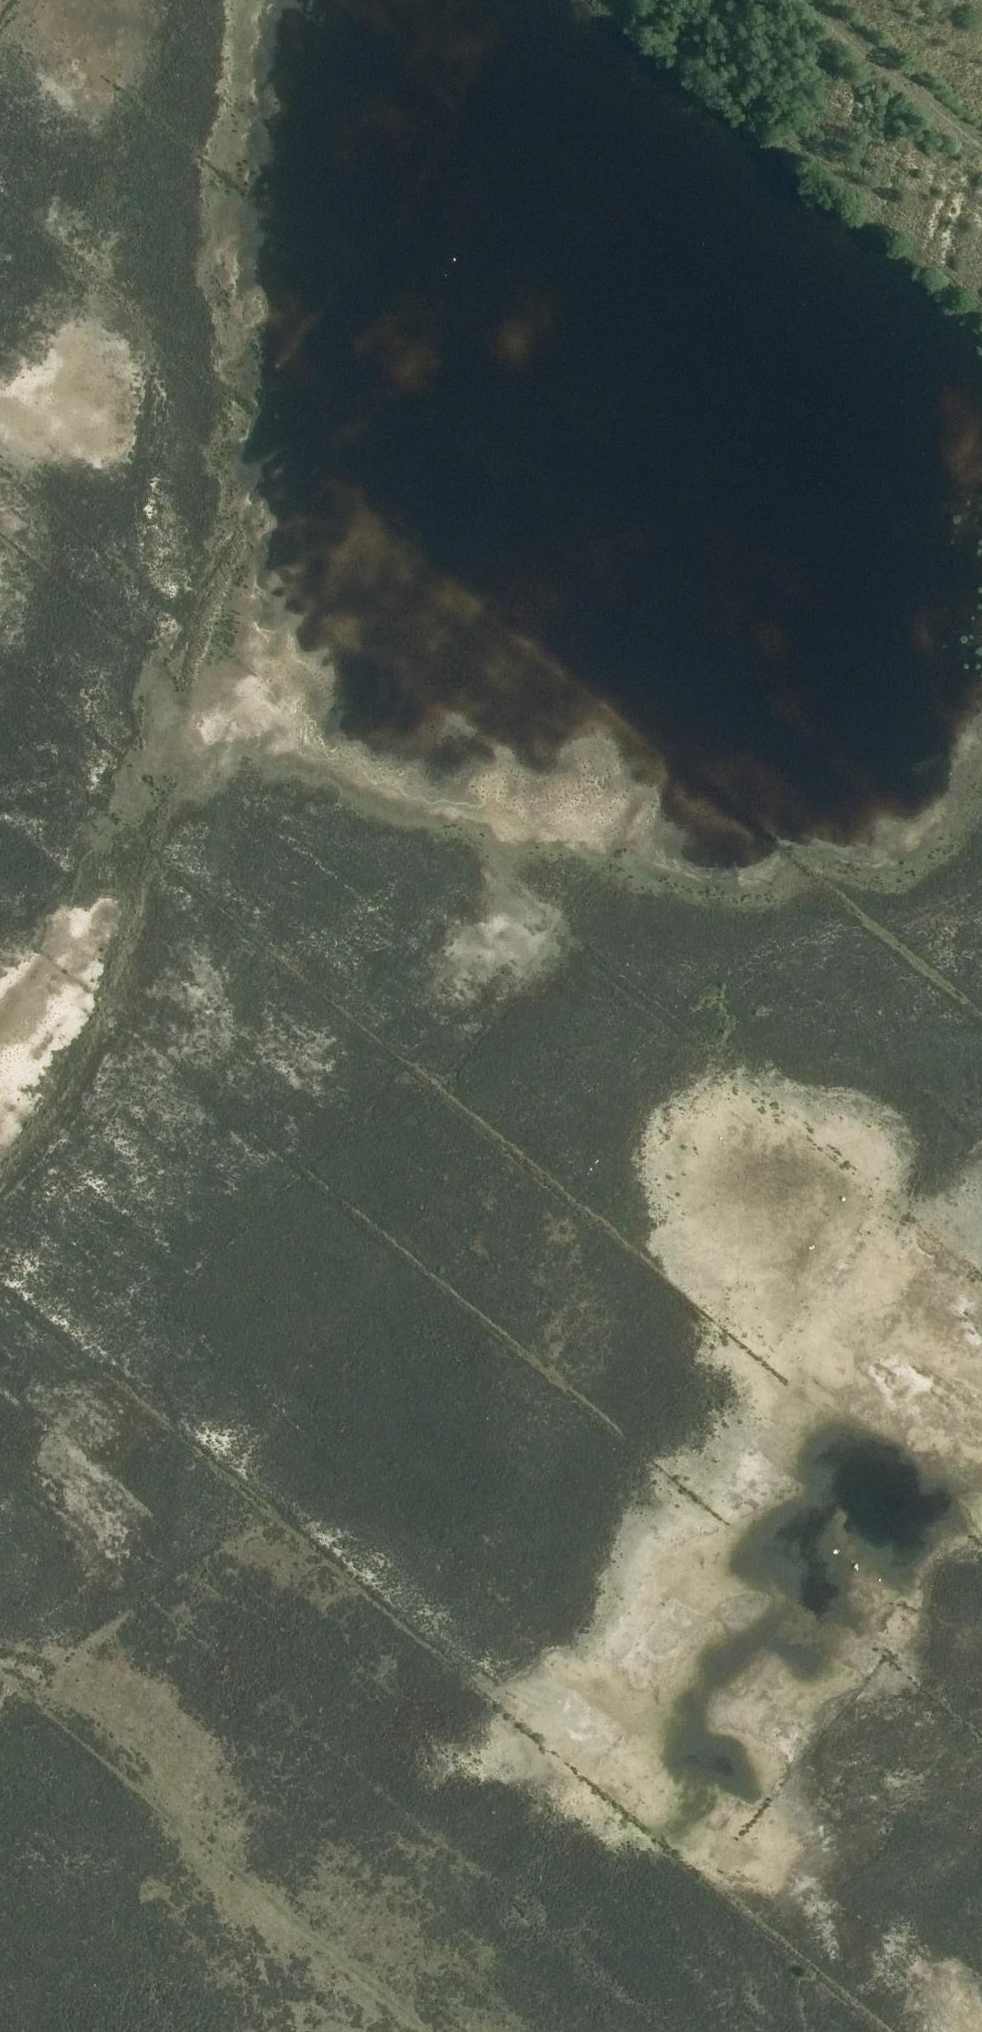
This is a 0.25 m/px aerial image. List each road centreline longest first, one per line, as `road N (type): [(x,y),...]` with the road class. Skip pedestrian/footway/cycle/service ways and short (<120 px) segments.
road 1 (track): [(800,0),(981,150)]

